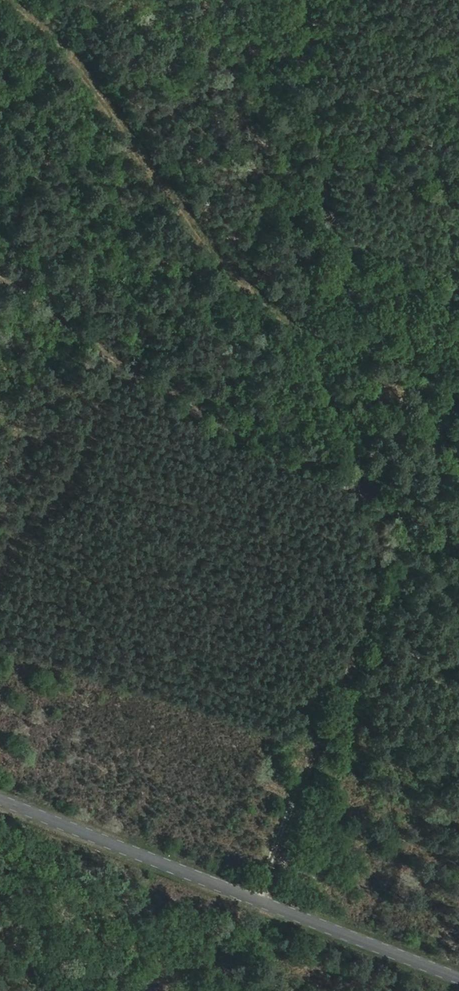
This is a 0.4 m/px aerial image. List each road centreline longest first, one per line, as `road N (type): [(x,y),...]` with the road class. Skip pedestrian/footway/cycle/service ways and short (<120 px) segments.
road 1 (track): [(0,281),(233,432),(318,481),(380,502),(366,637),(299,792),(262,902)]
road 2 (track): [(458,538),(380,502),(313,340),(234,266),(77,43),(16,0)]
road 3 (tertiary): [(0,796),(458,978)]
road 4 (track): [(297,0),(336,151),(343,219),(313,340)]

